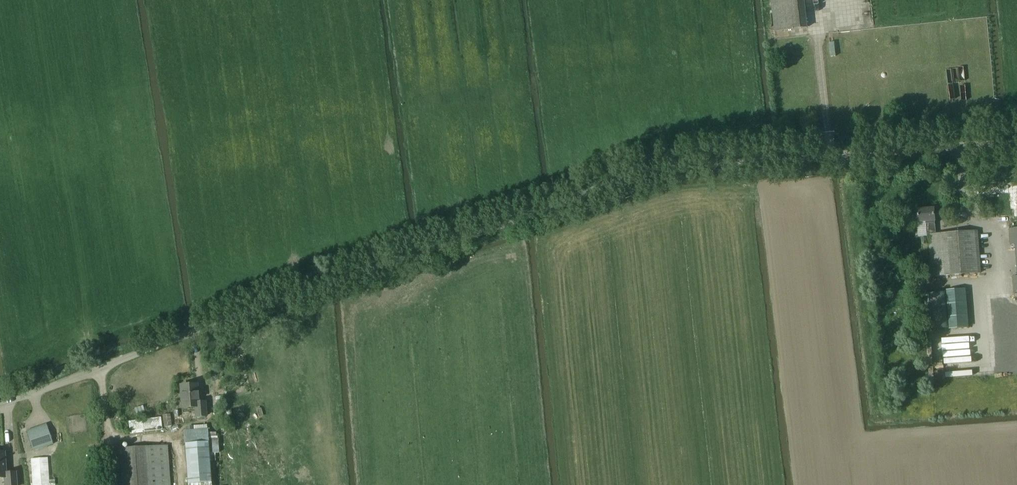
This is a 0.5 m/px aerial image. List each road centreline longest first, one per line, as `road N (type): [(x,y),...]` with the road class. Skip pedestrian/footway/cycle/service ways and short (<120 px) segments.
road 1 (unclassified): [(0,407),(632,183),(1016,145)]

